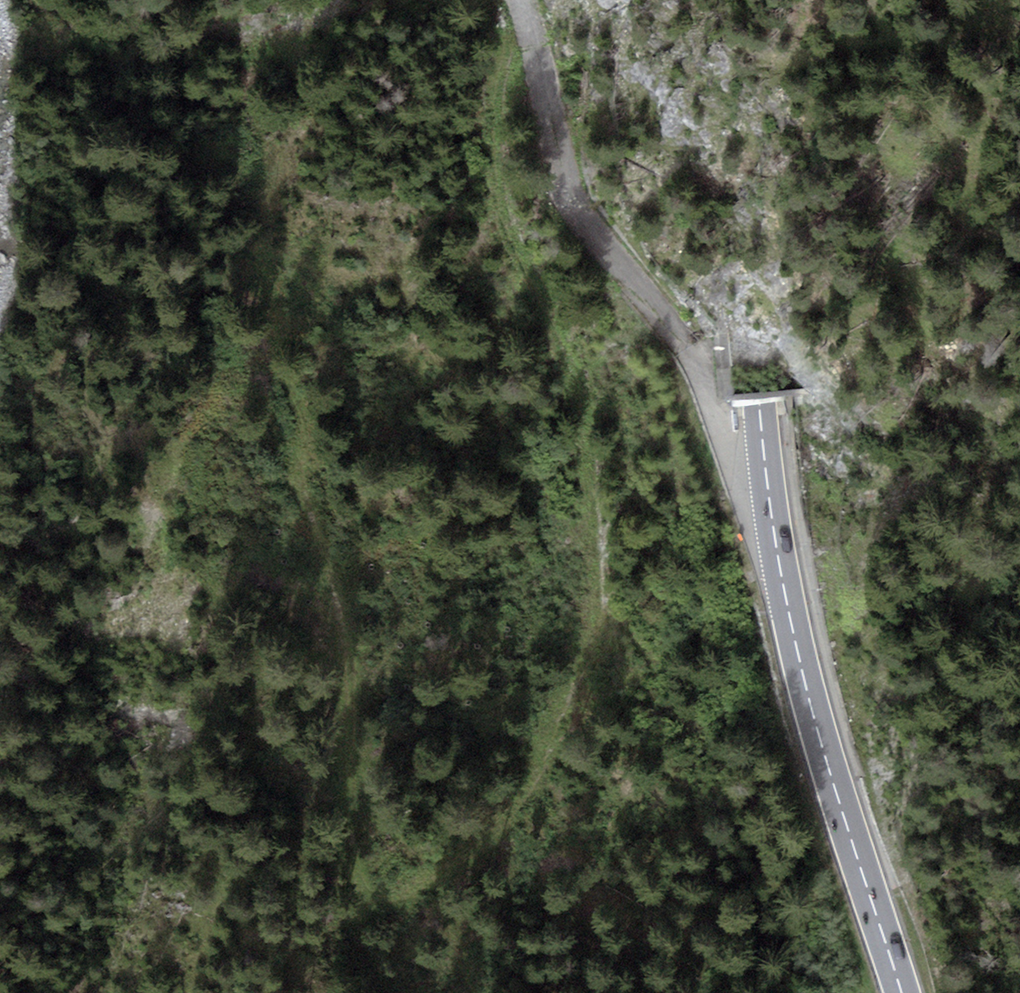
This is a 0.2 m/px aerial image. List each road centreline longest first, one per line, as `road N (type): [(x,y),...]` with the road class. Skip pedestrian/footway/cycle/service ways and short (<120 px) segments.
road 1 (track): [(305,118),(279,172),(260,241),(302,429),(294,479),(347,651),(348,807),(358,884),(382,900),(429,880),(503,822),(545,751),(599,614),(582,378),(500,202),(495,84),(523,1)]
road 2 (primary): [(901,992),(828,770),(778,562),(730,0)]
road 3 (track): [(294,479),(268,385),(253,373),(232,379),(205,411),(168,500)]
road 4 (track): [(478,992),(462,967),(449,864)]

